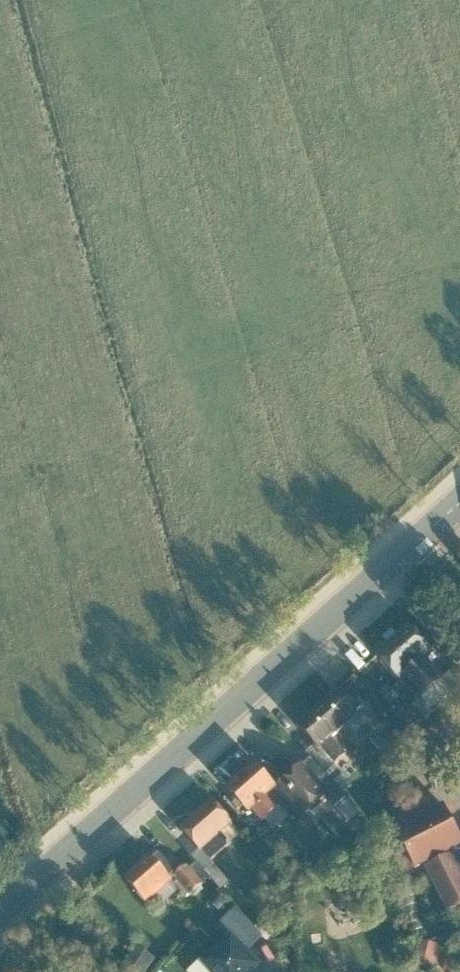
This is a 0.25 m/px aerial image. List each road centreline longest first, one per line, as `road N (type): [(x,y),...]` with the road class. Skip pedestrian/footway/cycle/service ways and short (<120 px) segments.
road 1 (tertiary): [(459,503),(0,913)]

